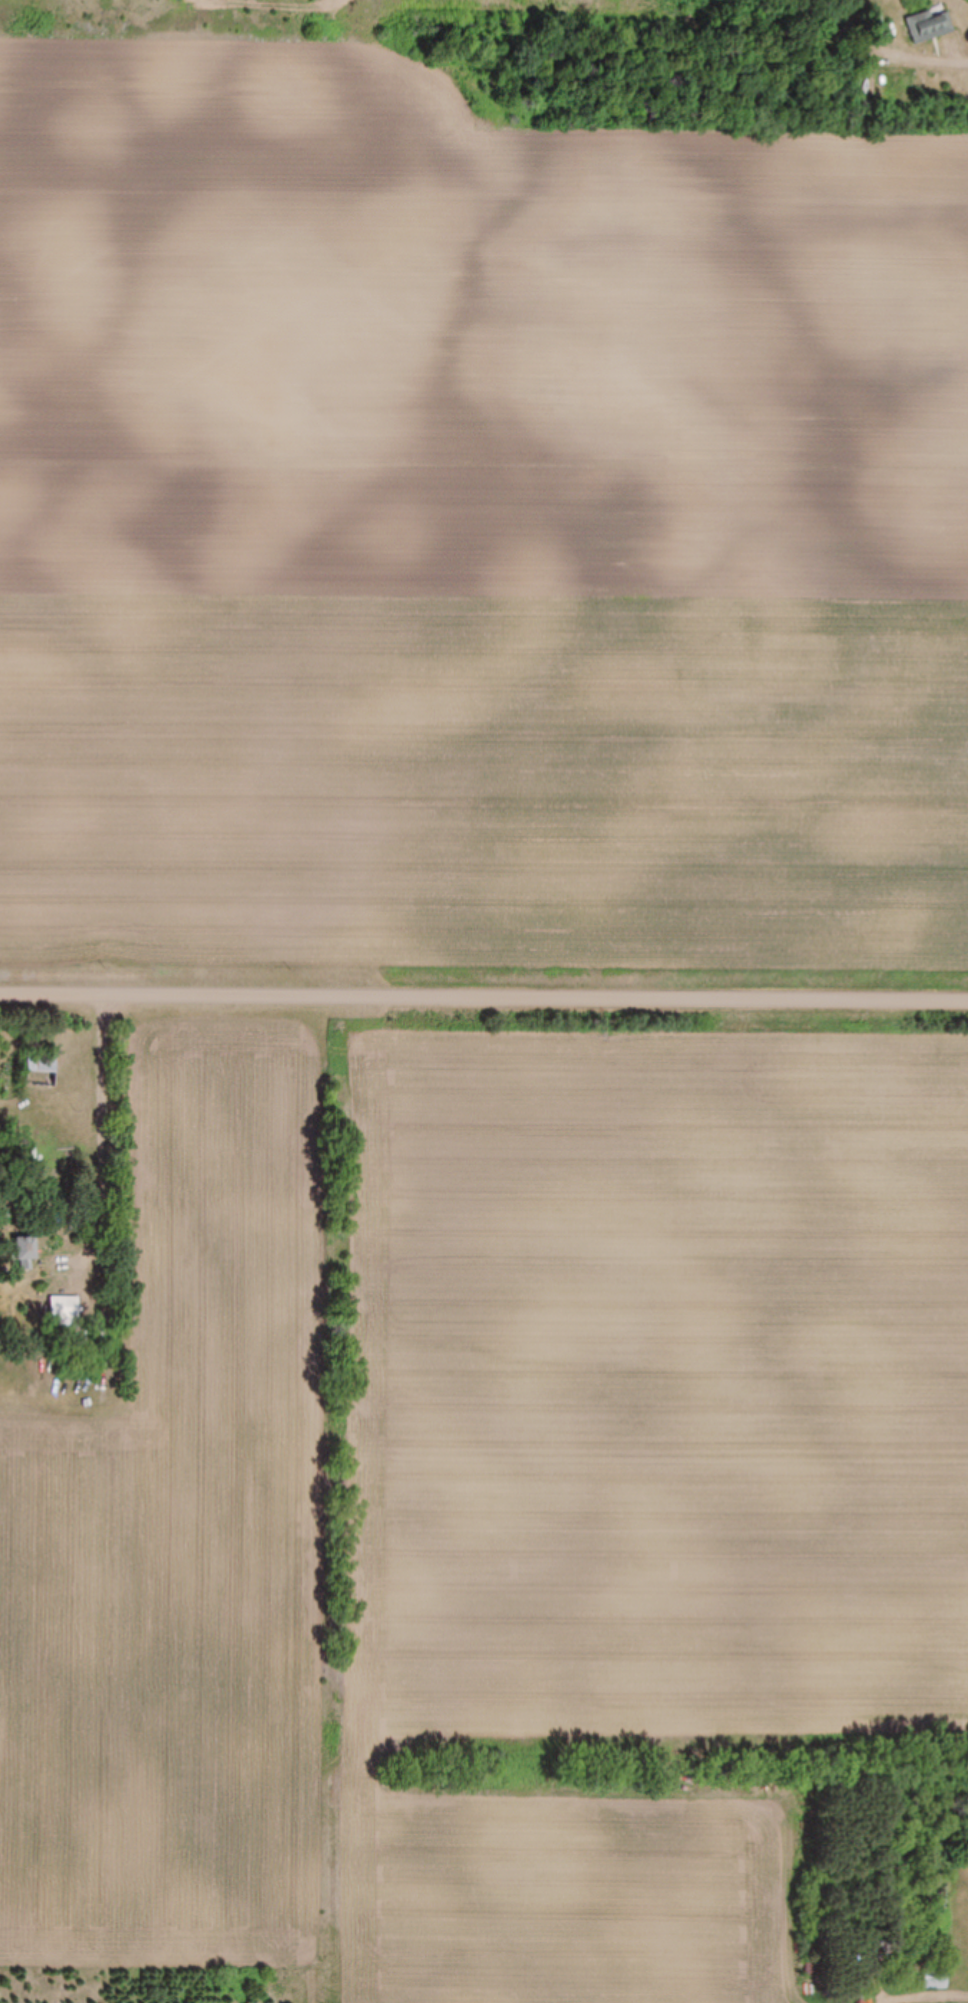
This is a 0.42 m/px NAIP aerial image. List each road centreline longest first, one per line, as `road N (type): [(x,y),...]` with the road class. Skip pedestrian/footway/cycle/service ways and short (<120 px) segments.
road 1 (residential): [(967,1004),(0,992)]

